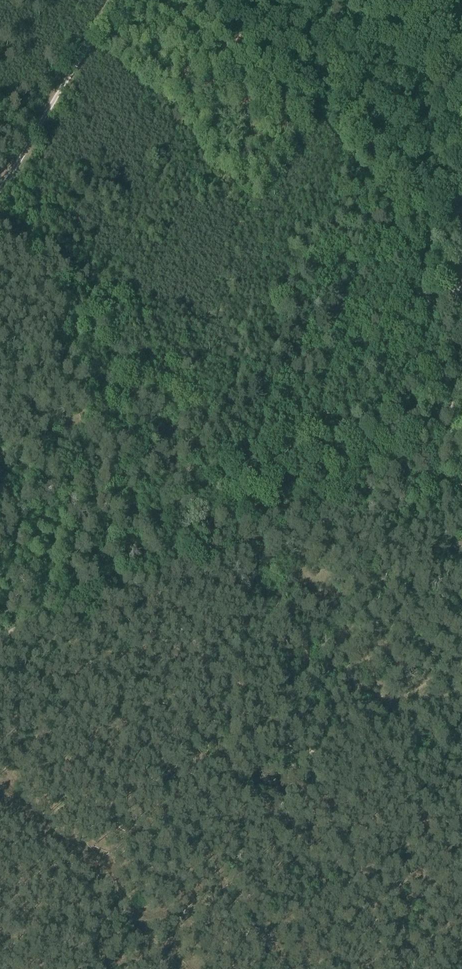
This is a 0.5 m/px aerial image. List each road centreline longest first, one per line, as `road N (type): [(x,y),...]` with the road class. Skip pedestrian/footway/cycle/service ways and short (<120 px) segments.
road 1 (track): [(0,640),(461,436)]
road 2 (track): [(114,0),(0,188)]

